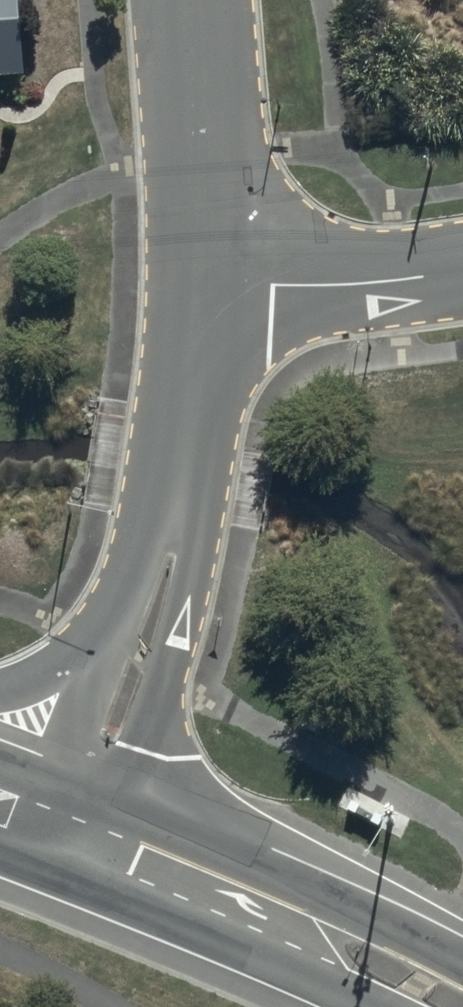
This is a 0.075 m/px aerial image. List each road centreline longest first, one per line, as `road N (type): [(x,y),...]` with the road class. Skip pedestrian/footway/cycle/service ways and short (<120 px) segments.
road 1 (residential): [(207,293),(170,536),(73,833)]
road 2 (secondary): [(73,833),(271,915),(458,1006)]
road 3 (residential): [(196,0),(207,293)]
road 4 (residential): [(207,293),(462,272)]

